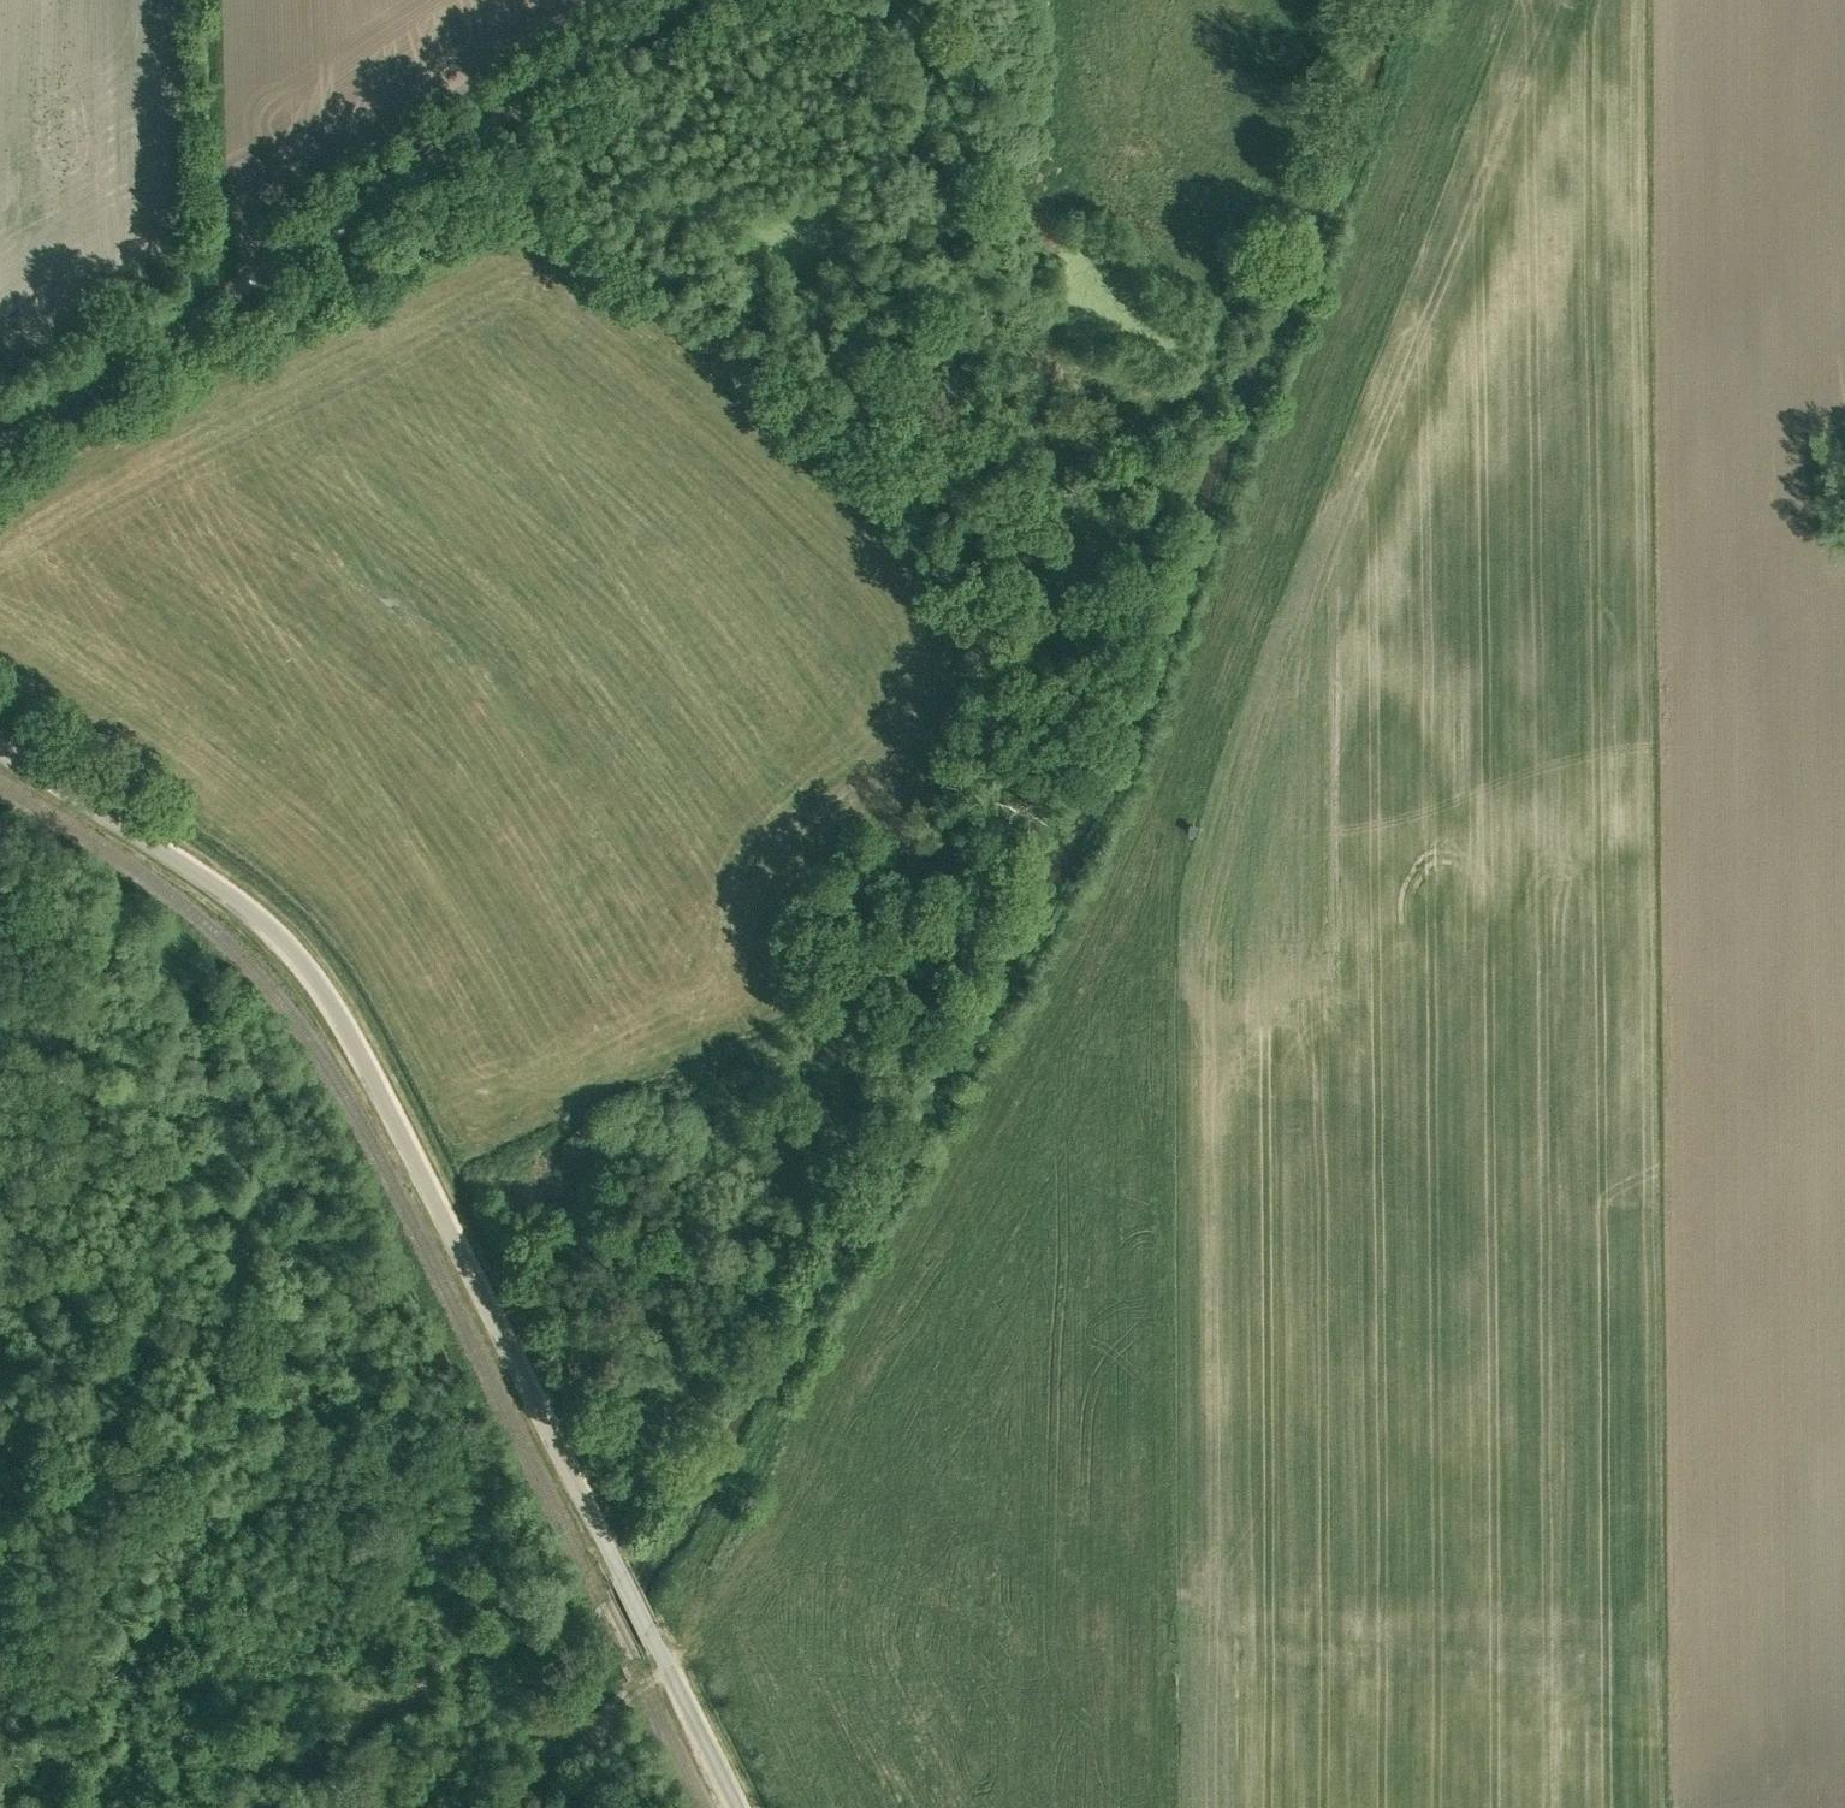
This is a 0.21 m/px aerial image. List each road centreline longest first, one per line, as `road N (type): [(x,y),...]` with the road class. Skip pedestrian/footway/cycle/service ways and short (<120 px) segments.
road 1 (unclassified): [(0,749),(270,926),(320,983),(735,1807)]
road 2 (track): [(0,453),(685,0)]

